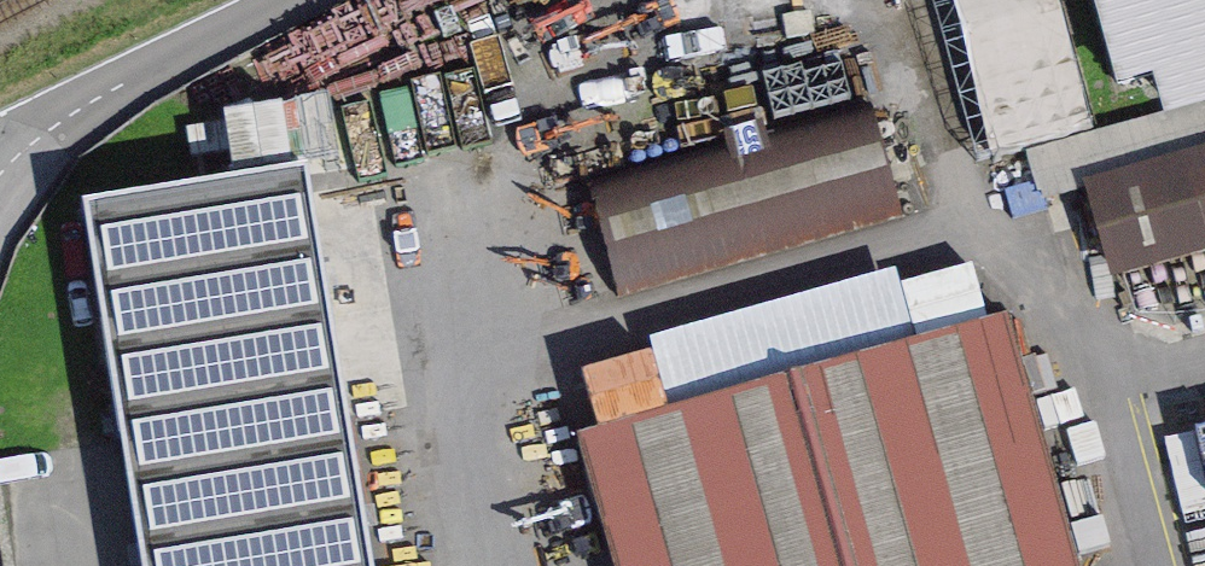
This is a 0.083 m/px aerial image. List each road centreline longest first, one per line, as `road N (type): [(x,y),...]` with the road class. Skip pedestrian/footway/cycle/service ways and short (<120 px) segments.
road 1 (unclassified): [(302,0),(95,107),(0,182)]

